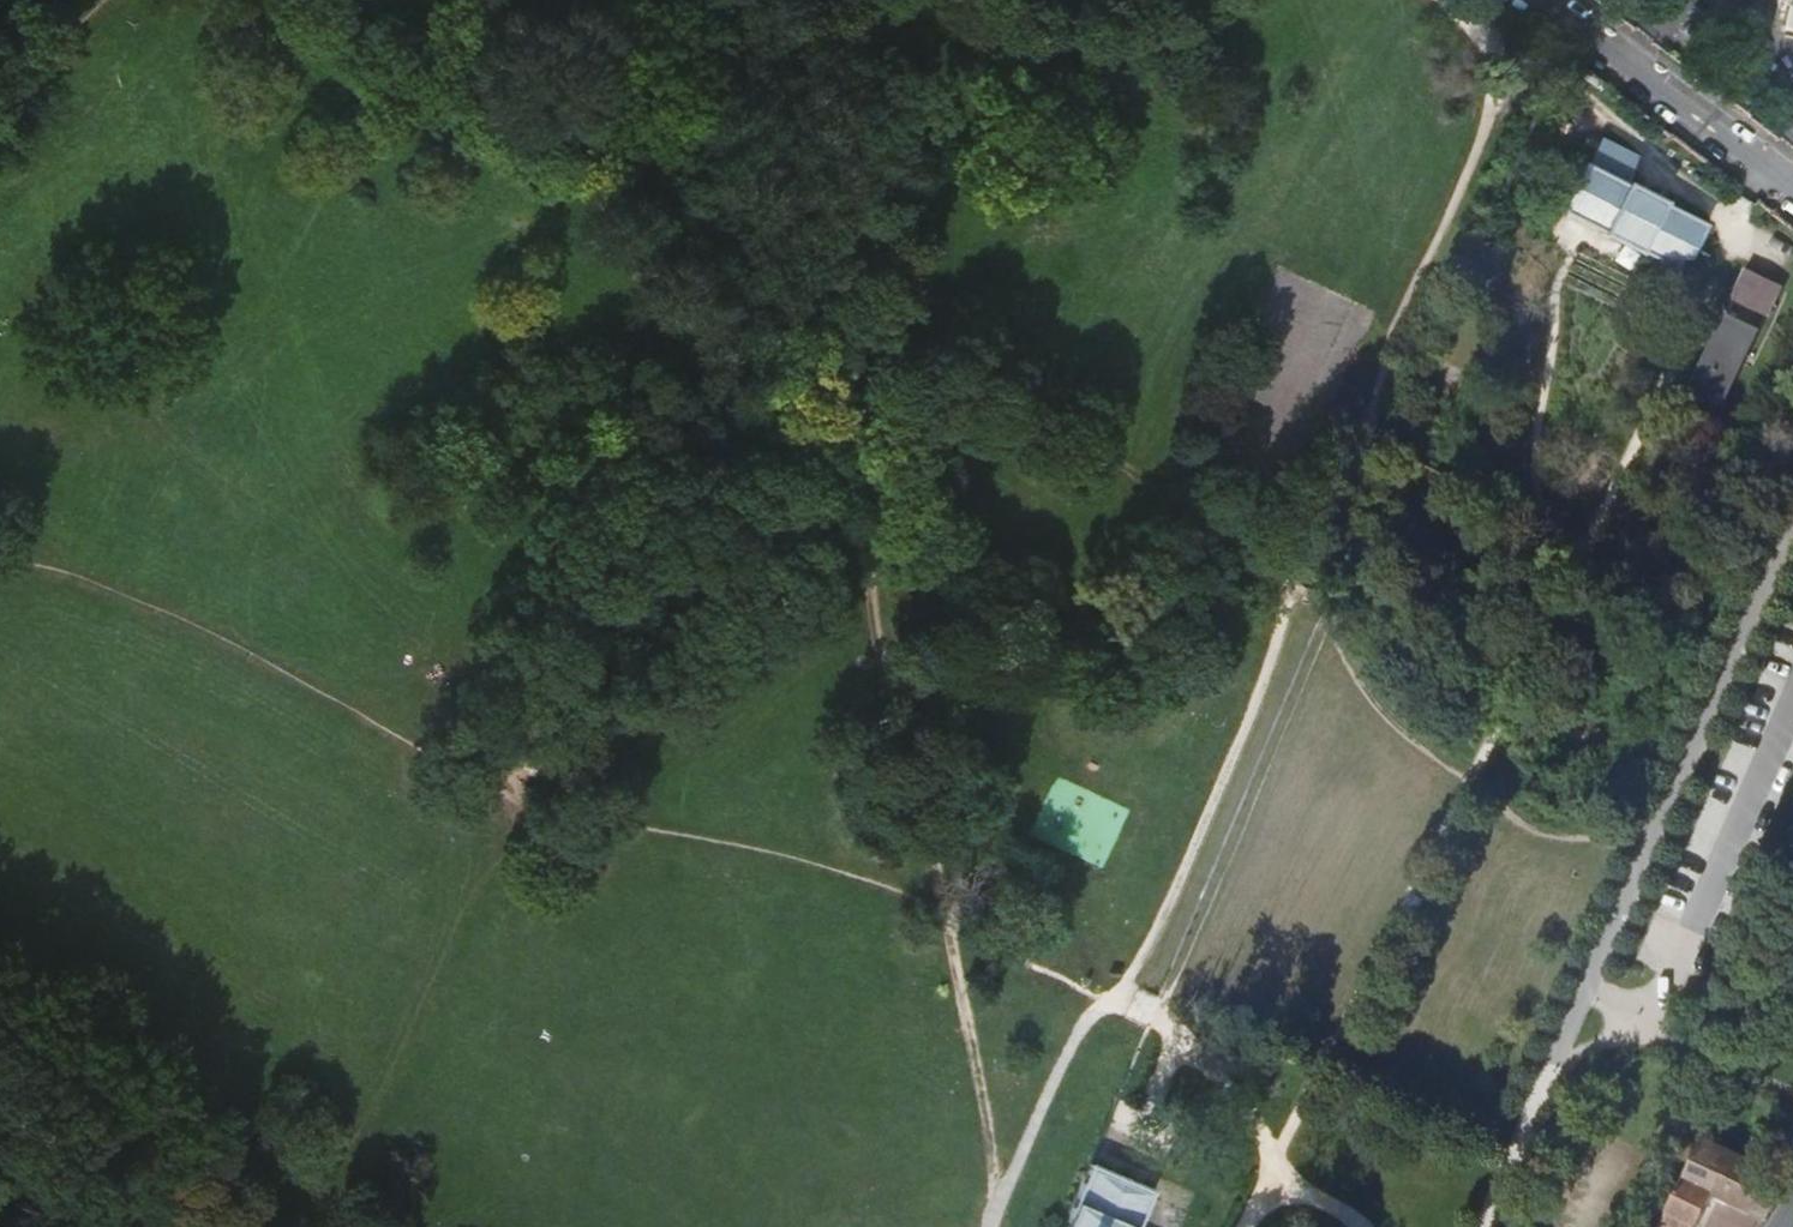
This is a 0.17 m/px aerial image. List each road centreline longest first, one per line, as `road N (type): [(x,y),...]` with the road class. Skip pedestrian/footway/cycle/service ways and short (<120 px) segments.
road 1 (residential): [(1528,0),(1792,184)]
road 2 (track): [(151,1226),(0,1097)]

